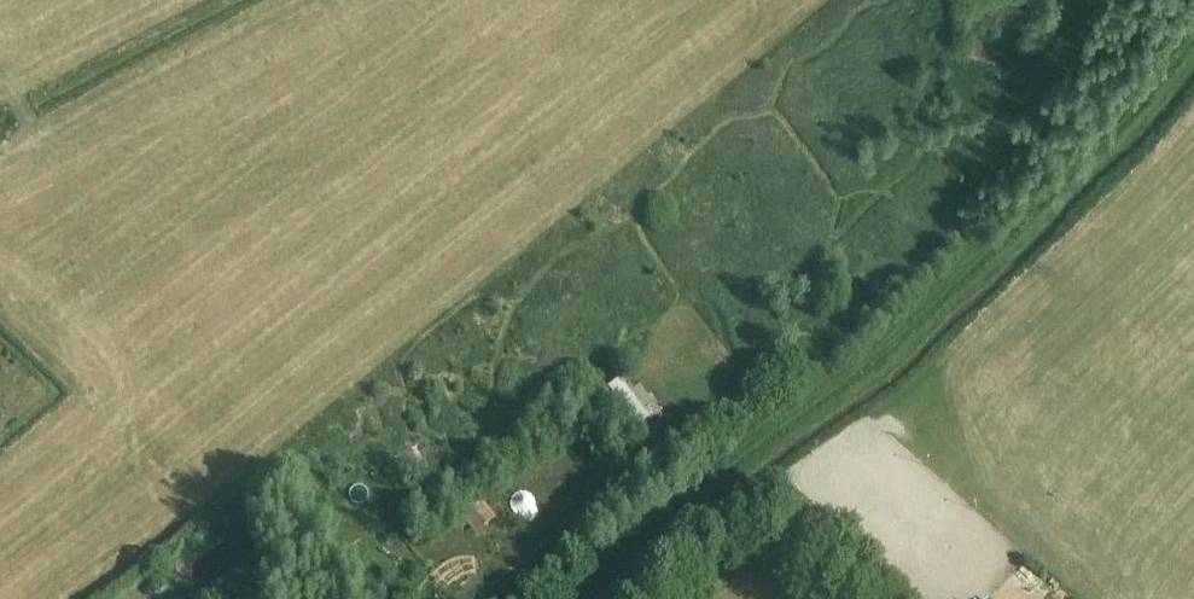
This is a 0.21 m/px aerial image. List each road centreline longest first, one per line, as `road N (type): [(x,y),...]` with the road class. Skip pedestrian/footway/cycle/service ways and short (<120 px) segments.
road 1 (track): [(1193,37),(1039,190),(577,598)]

